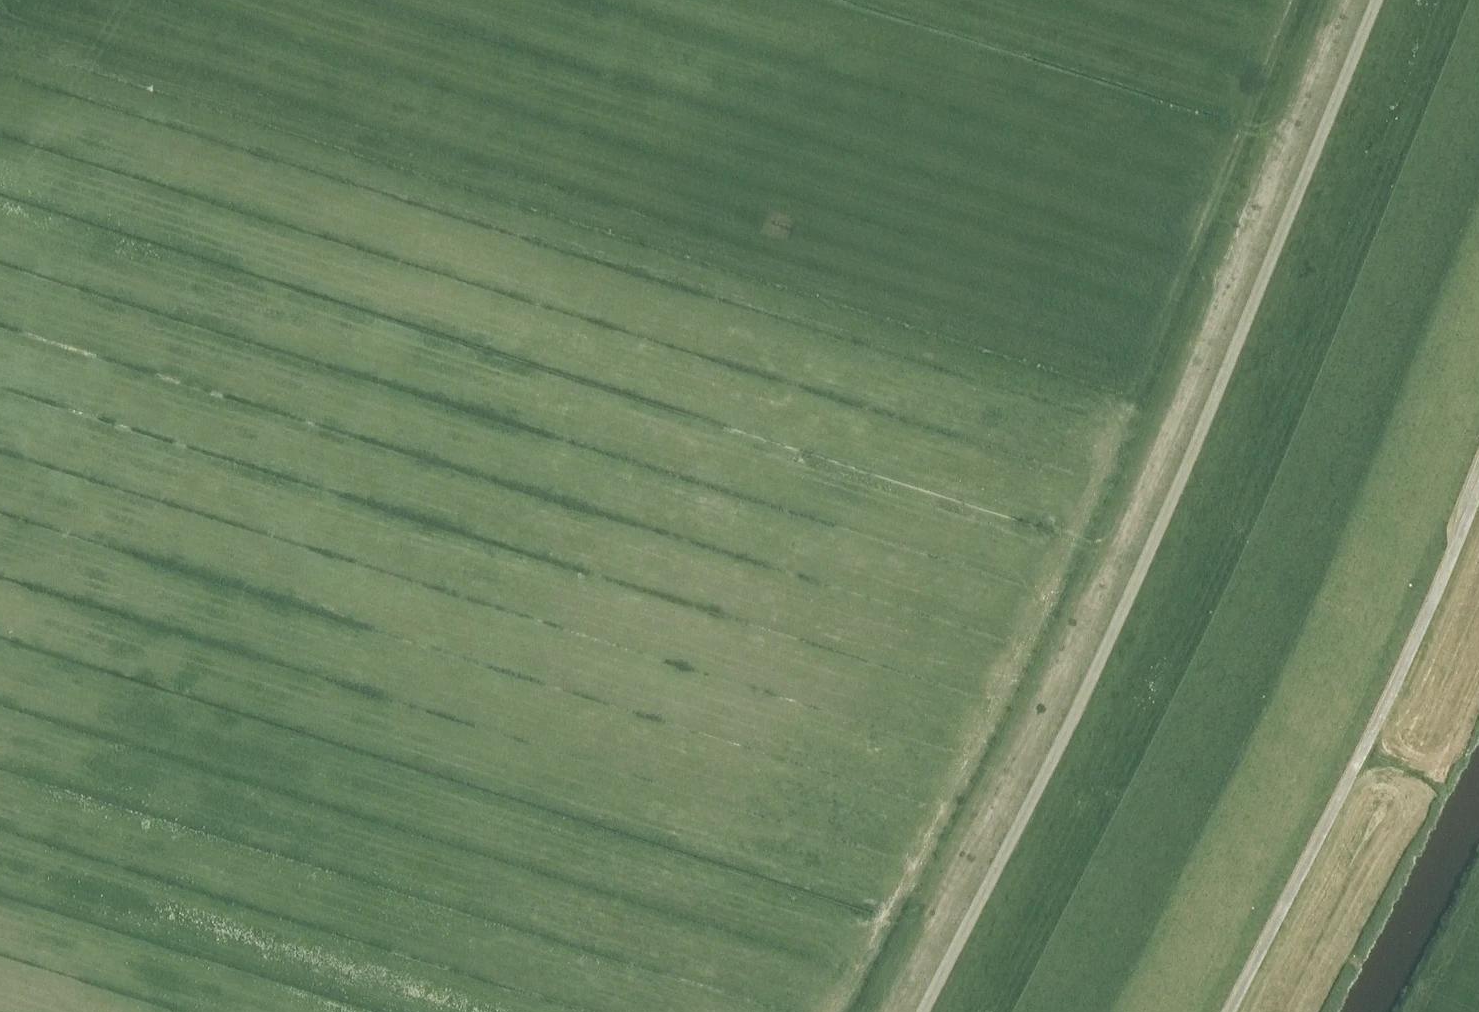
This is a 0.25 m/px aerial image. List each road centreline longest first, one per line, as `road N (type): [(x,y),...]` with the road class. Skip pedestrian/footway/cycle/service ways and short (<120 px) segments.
road 1 (track): [(923,1011),(1153,549),(1378,0)]
road 2 (track): [(1478,491),(1388,700),(1230,1011)]

